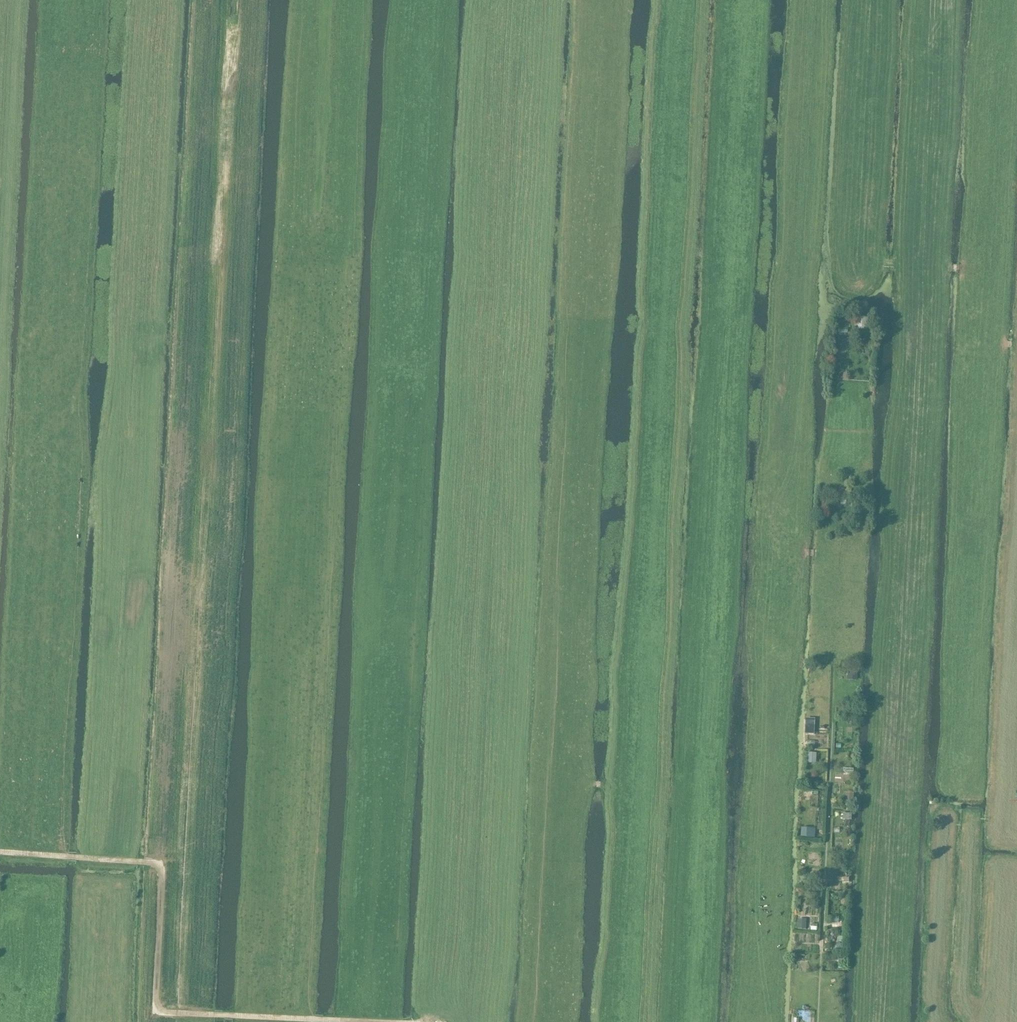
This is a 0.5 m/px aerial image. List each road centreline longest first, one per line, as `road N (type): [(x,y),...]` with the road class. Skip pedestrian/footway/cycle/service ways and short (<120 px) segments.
road 1 (track): [(391,1021),(152,1006),(161,865),(0,855)]
road 2 (track): [(833,664),(817,1021)]

